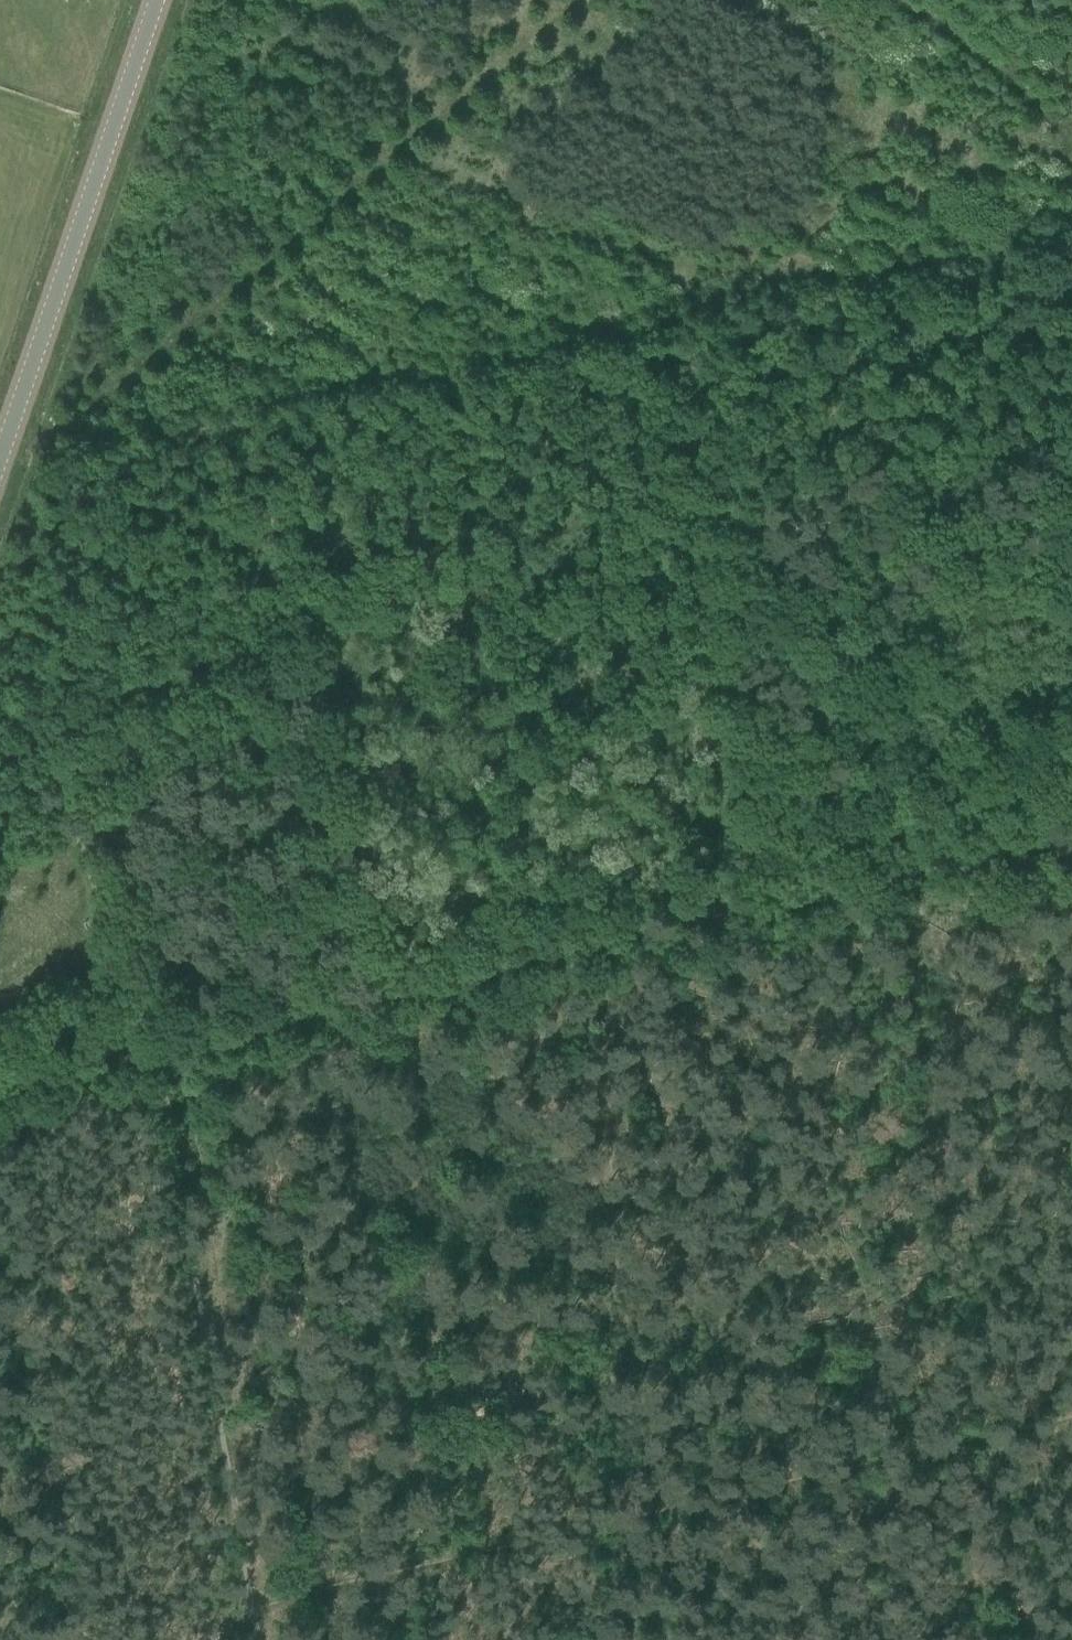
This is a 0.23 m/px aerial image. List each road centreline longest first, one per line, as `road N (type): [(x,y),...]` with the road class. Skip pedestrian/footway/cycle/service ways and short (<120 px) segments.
road 1 (tertiary): [(0,448),(149,0)]

